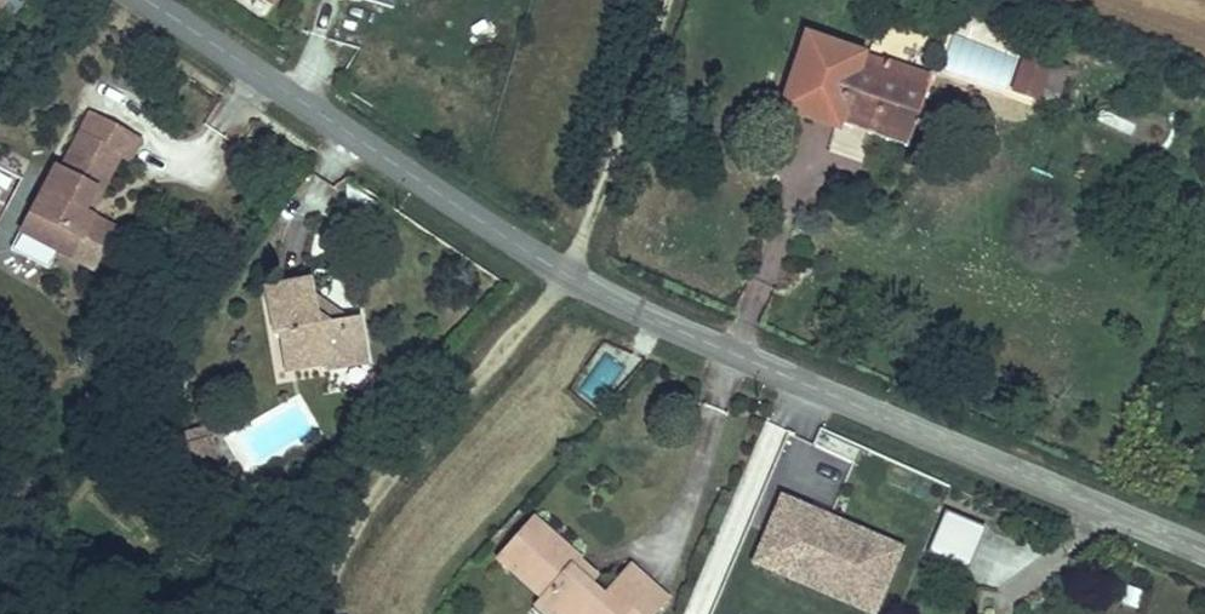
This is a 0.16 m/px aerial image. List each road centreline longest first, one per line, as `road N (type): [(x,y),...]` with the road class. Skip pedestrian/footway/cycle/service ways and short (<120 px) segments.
road 1 (tertiary): [(1204,555),(567,277),(145,0)]
road 2 (track): [(321,613),(346,545),(407,460),(567,277),(658,0)]

